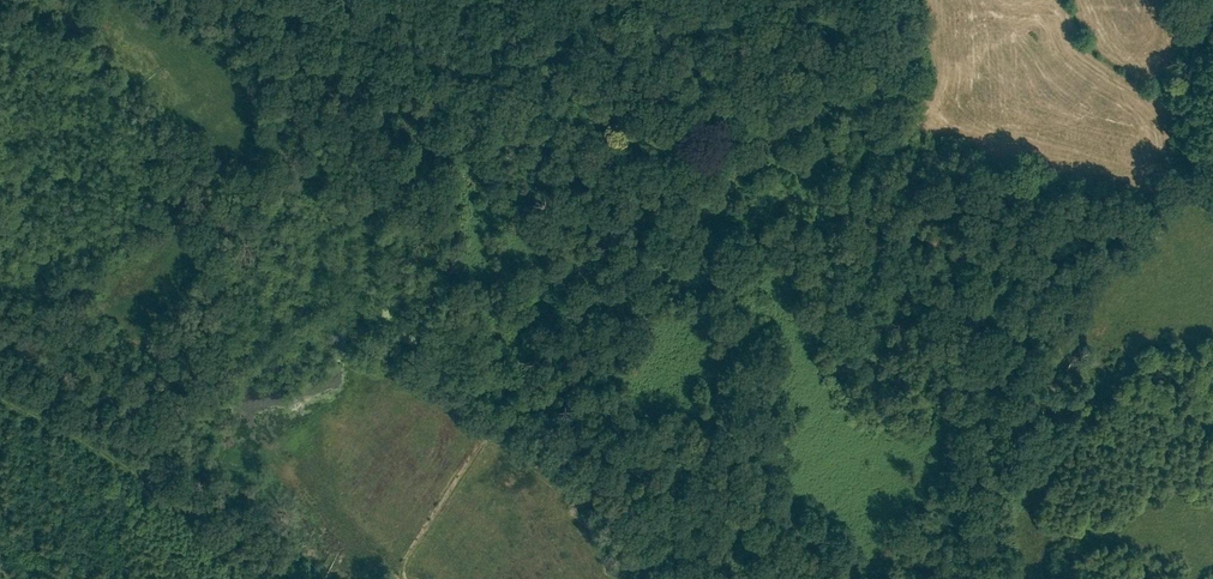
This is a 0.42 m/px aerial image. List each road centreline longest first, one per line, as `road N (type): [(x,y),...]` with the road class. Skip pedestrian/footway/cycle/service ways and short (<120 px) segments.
road 1 (track): [(259,578),(129,467),(0,390)]

